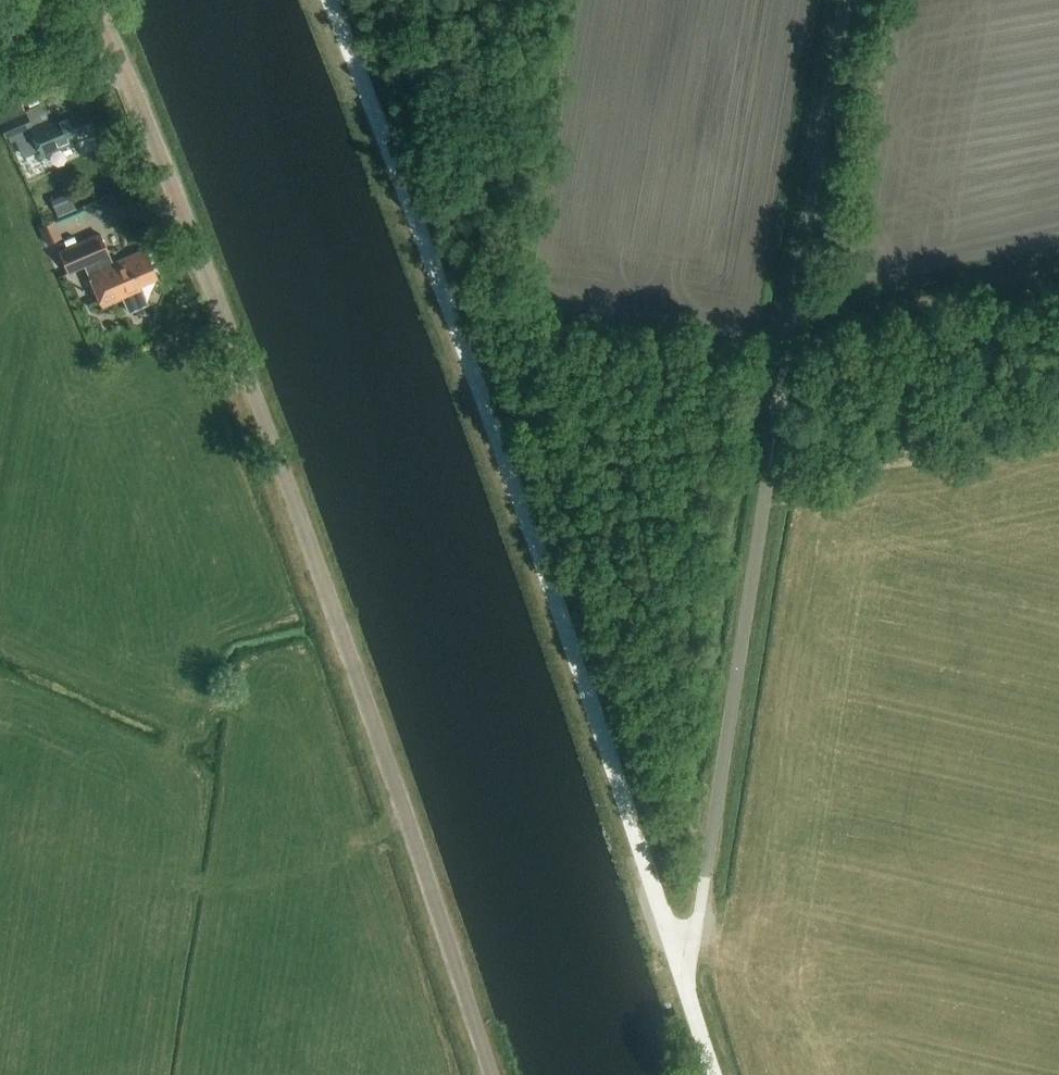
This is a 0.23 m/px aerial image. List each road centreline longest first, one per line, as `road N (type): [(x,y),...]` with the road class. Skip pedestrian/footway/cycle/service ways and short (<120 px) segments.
road 1 (unclassified): [(492,1074),(352,663),(202,258),(95,0)]
road 2 (unclassified): [(669,941),(697,925),(848,0)]

